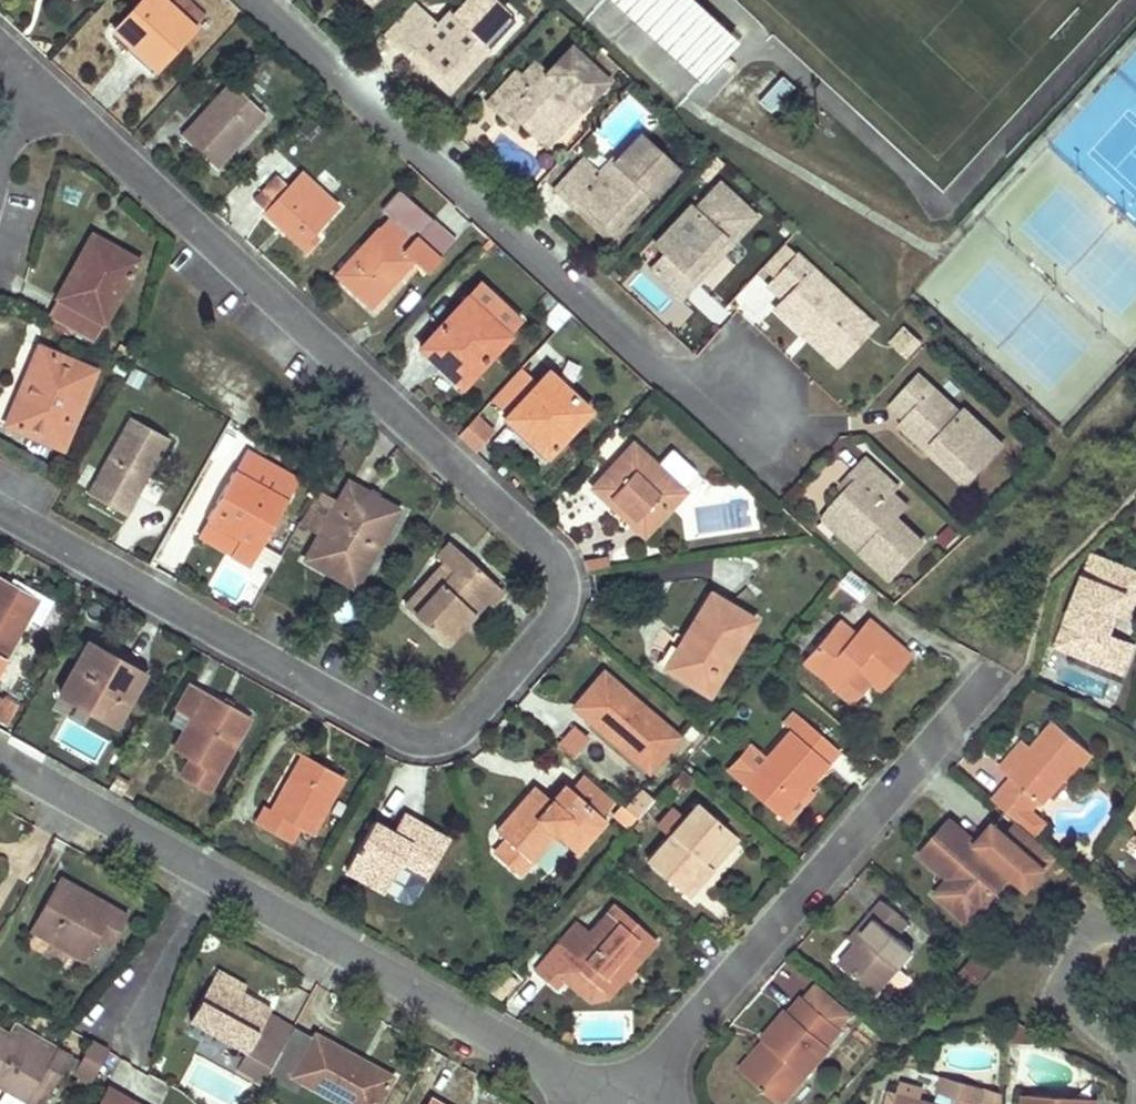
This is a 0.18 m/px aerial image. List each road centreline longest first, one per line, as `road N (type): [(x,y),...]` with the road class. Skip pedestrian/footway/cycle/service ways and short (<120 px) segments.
road 1 (residential): [(20,86),(83,121),(554,555),(563,600),(557,619),(456,734),(427,741),(0,510)]
road 2 (residential): [(0,756),(608,1103)]
road 3 (residential): [(254,0),(764,462)]
road 4 (residential): [(623,1103),(1000,669)]
road 5 (residential): [(1135,938),(1108,927),(1085,938),(1066,1001),(1128,1059)]

